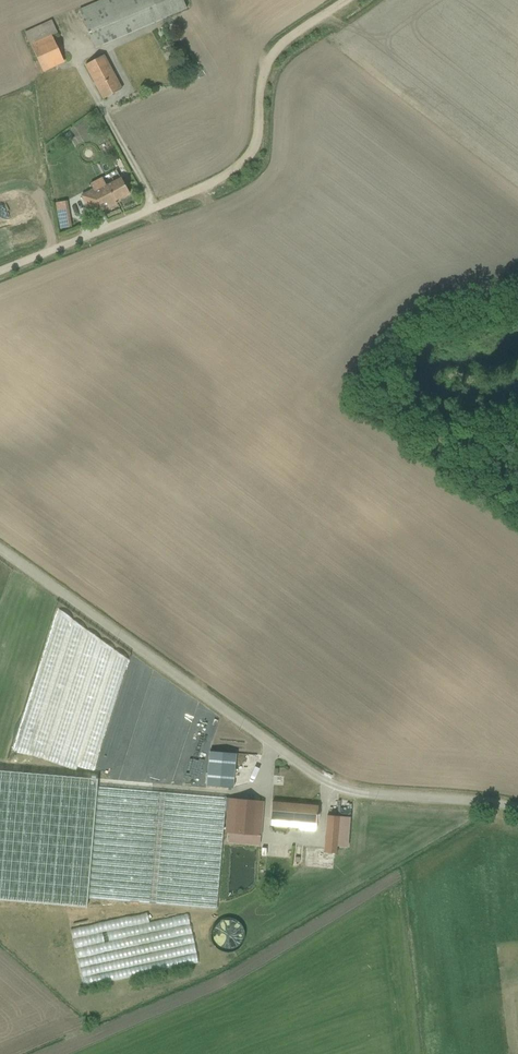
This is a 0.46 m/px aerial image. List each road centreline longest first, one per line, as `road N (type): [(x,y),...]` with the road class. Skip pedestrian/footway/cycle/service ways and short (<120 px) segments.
road 1 (unclassified): [(0,548),(337,788),(517,808)]
road 2 (track): [(350,0),(286,41),(263,67),(254,148),(243,170),(156,209)]
road 3 (unclassified): [(156,209),(0,272)]

